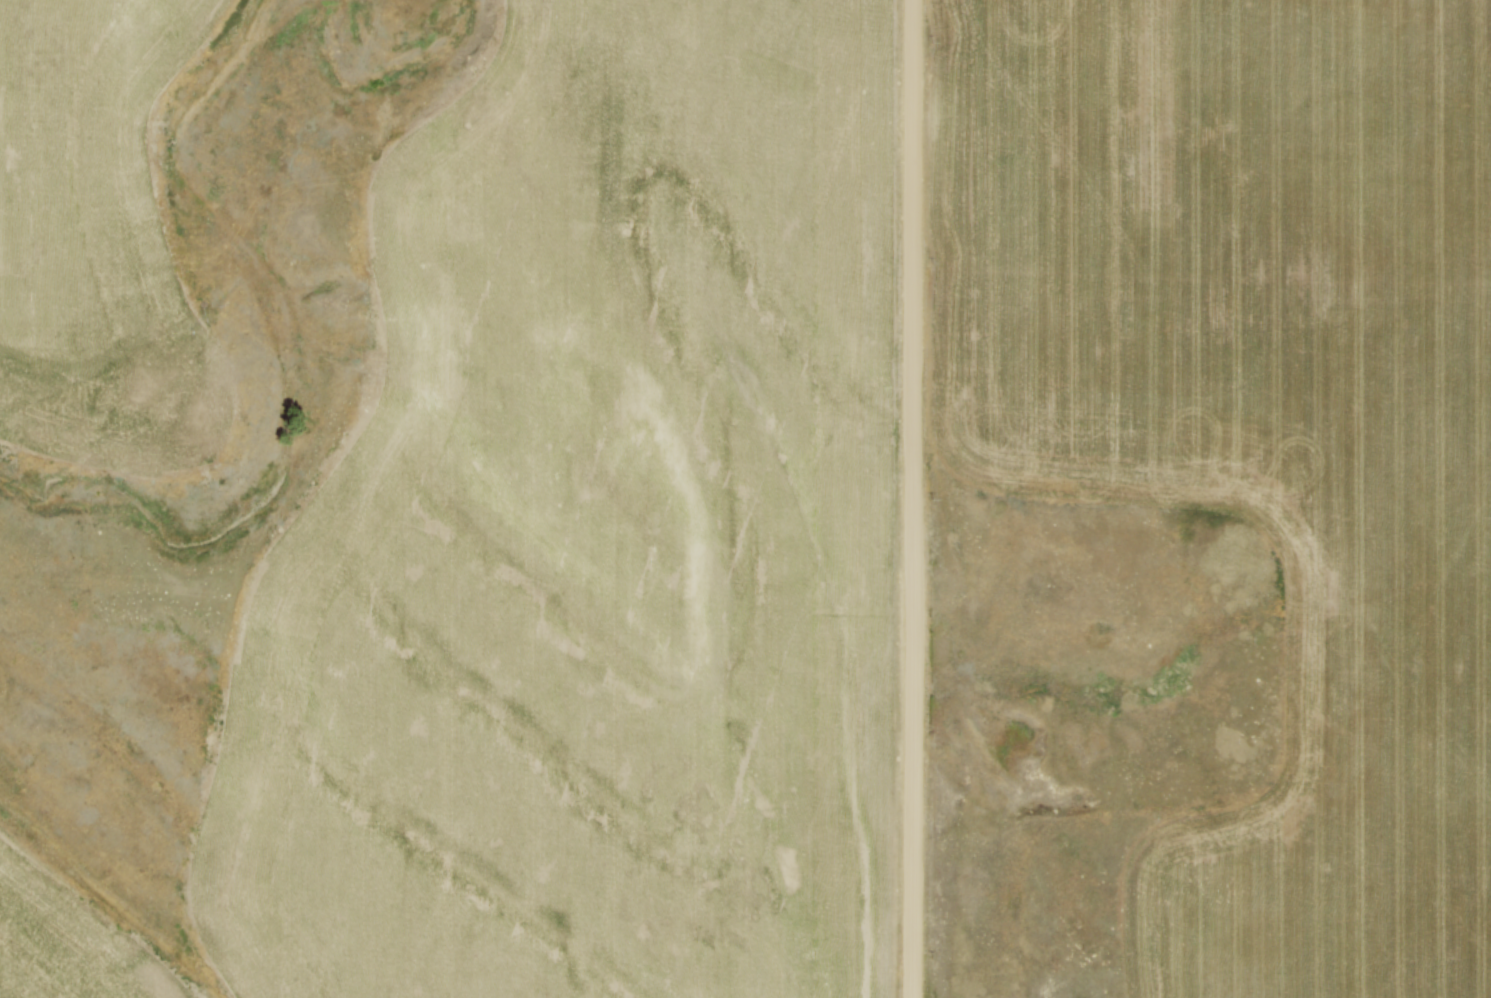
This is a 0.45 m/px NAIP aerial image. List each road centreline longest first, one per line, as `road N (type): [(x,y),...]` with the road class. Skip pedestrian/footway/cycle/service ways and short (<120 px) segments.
road 1 (residential): [(912,997),(913,0)]

